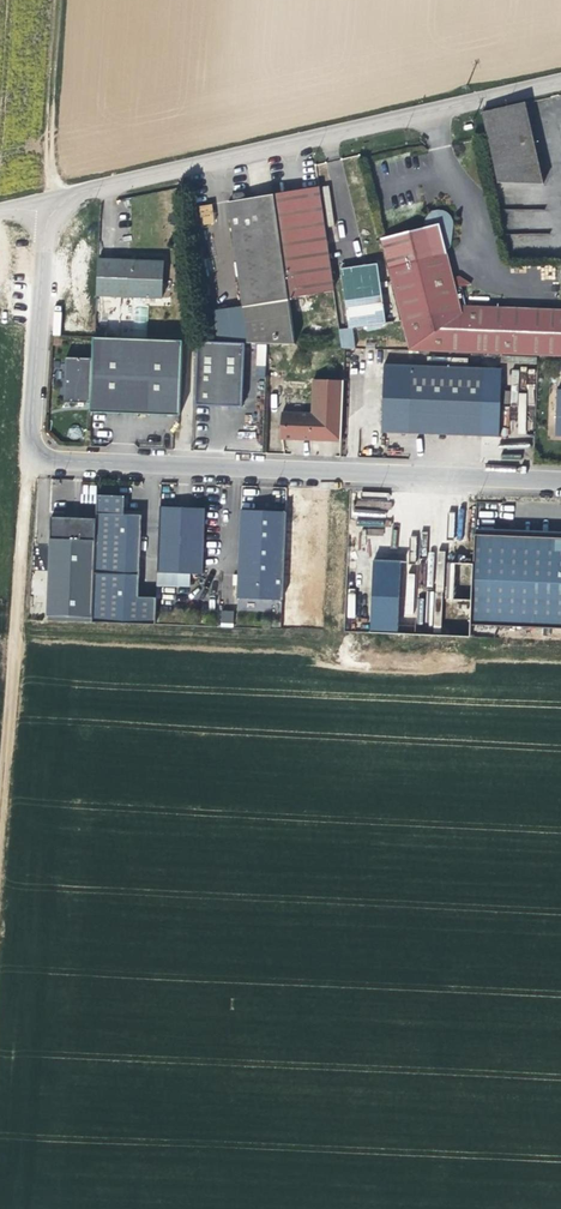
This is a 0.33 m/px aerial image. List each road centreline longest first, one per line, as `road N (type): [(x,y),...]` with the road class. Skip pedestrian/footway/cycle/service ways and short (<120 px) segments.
road 1 (unclassified): [(49,204),(29,455),(560,481)]
road 2 (unclassified): [(560,82),(49,204)]
road 3 (track): [(0,859),(29,455)]
road 4 (track): [(62,0),(49,204)]

